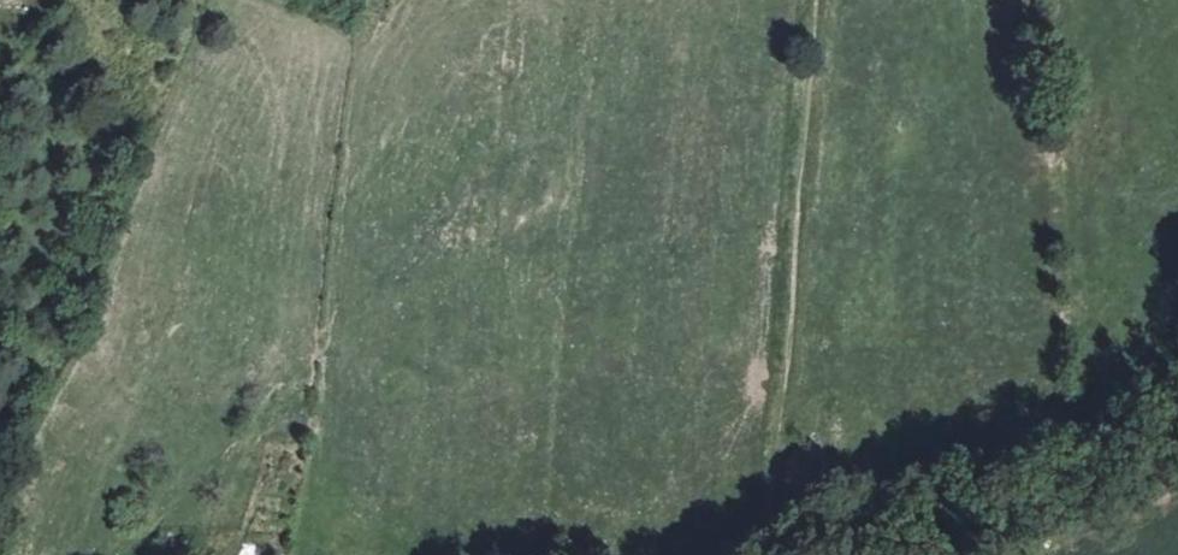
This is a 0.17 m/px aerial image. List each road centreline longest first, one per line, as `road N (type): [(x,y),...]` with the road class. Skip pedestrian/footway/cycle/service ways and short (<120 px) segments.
road 1 (track): [(814,0),(779,492),(750,552)]
road 2 (track): [(750,552),(842,470),(898,435),(928,427)]

